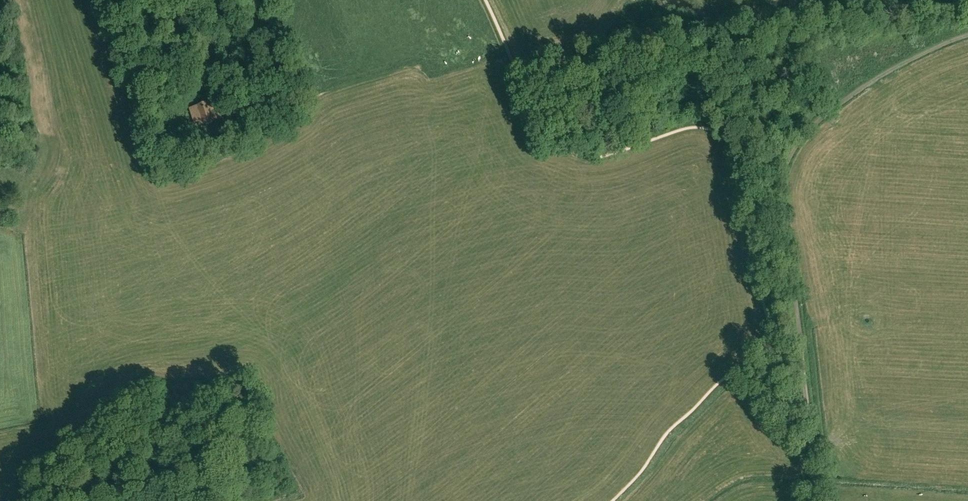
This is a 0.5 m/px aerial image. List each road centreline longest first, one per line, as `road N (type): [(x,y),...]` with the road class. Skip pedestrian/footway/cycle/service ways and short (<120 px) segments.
road 1 (track): [(967,34),(785,142),(802,356)]
road 2 (track): [(802,356),(816,500)]

